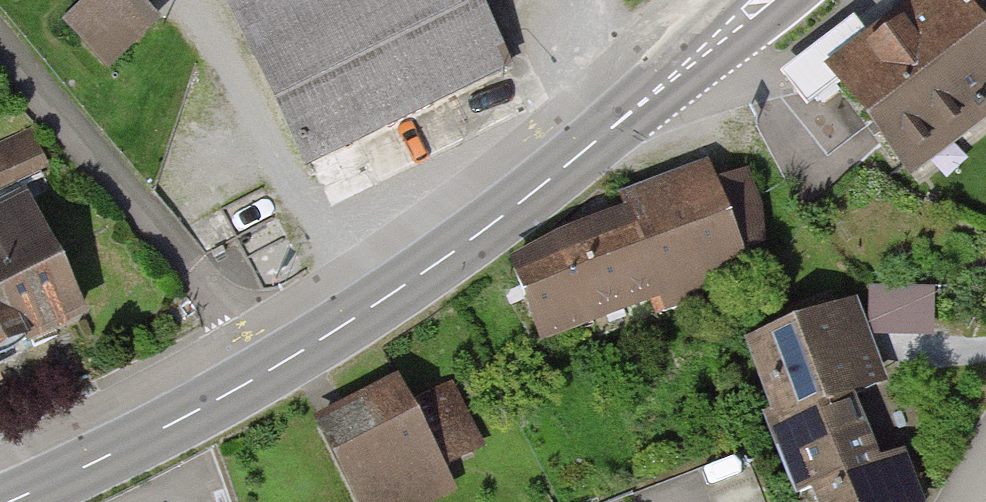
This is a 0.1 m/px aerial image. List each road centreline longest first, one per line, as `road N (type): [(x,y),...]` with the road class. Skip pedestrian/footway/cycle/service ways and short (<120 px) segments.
road 1 (secondary): [(9,501),(218,400),(370,309),(491,225),(691,61)]

